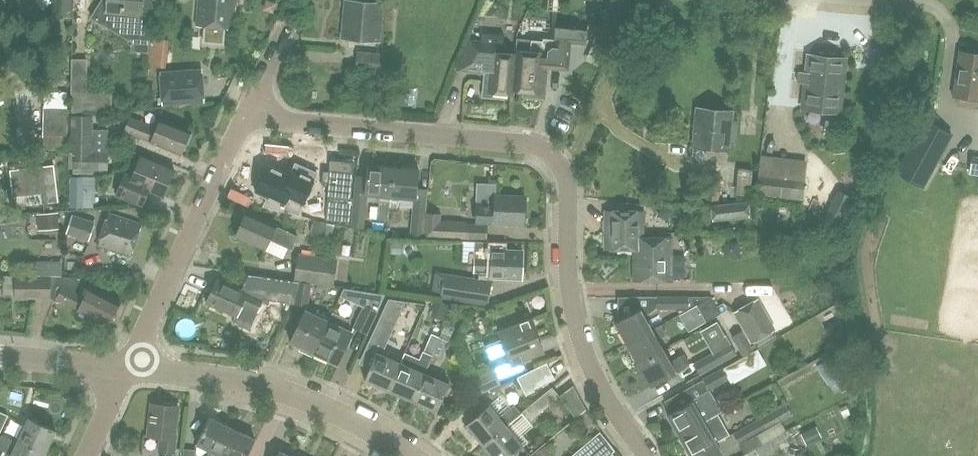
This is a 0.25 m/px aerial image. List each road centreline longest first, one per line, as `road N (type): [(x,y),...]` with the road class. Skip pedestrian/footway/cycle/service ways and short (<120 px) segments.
road 1 (residential): [(645,455),(600,386),(579,334),(567,184),(554,157),(524,144),(244,117)]
road 2 (residential): [(410,455),(284,392),(128,368)]
road 3 (residential): [(128,368),(244,117)]
road 4 (residential): [(128,368),(0,357)]

